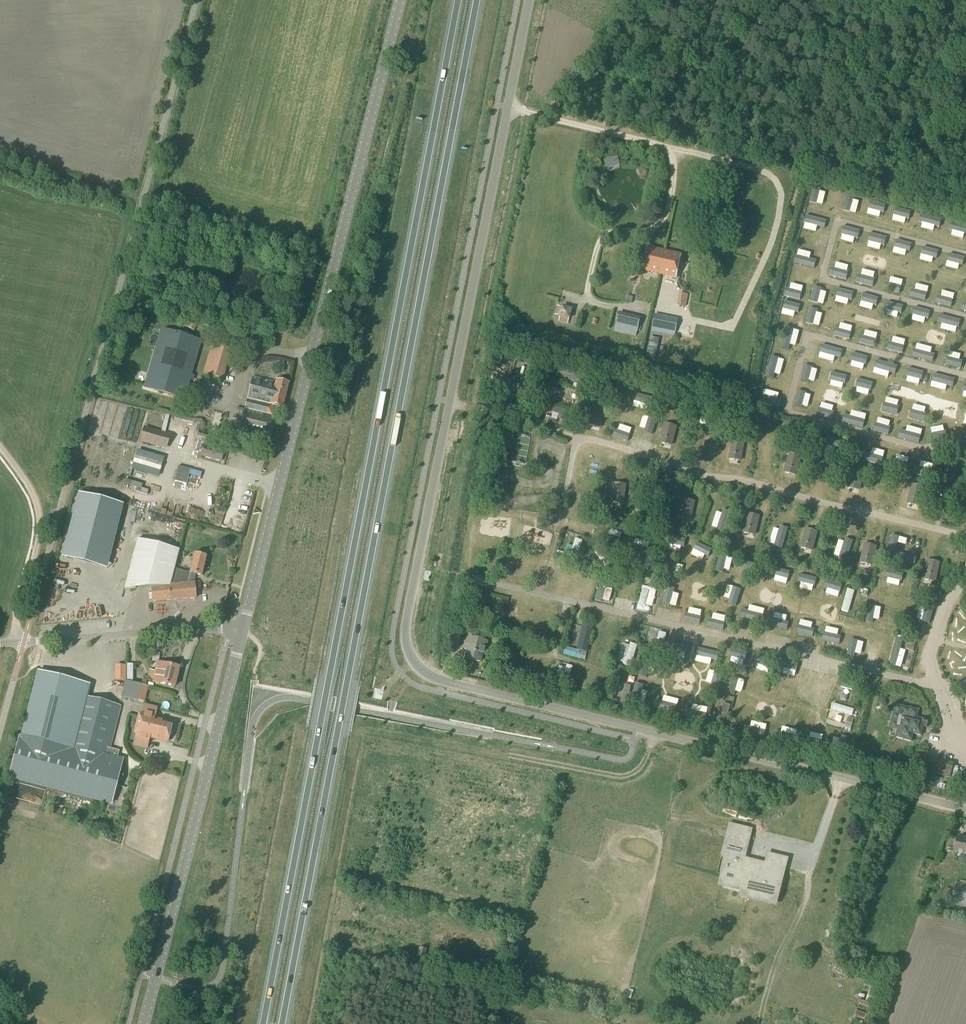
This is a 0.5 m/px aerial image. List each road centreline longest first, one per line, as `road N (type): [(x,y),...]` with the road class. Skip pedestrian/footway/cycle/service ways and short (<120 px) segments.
road 1 (trunk): [(282,1023),(477,0)]
road 2 (trunk): [(456,0),(262,1023)]
road 3 (unclassified): [(529,0),(406,621),(414,664)]
road 4 (tertiary): [(240,630),(400,0)]
road 5 (unclassified): [(965,809),(434,680),(414,664)]
road 6 (tertiary): [(142,1023),(240,630)]
road 7 (unclassified): [(4,644),(240,630)]
road 8 (track): [(16,643),(39,514),(0,448)]
road 9 (track): [(653,733),(644,761),(629,775),(509,756)]

